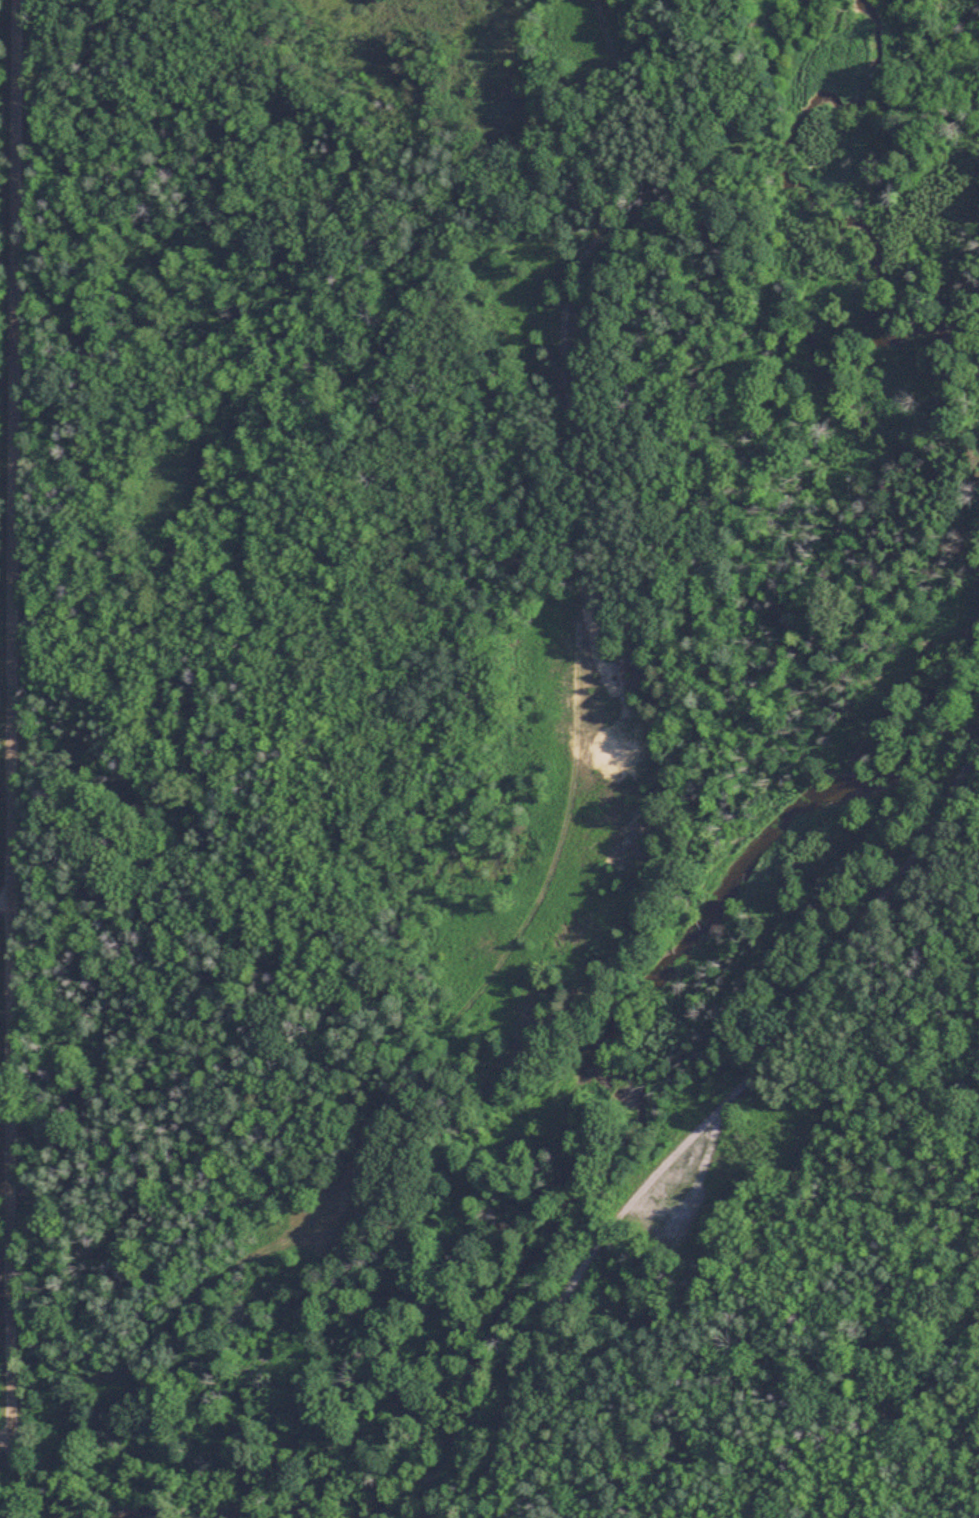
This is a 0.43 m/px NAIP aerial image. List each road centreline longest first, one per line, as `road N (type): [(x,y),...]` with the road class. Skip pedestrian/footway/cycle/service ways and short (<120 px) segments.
road 1 (residential): [(7,1449),(17,0)]
road 2 (track): [(978,730),(678,1162)]

